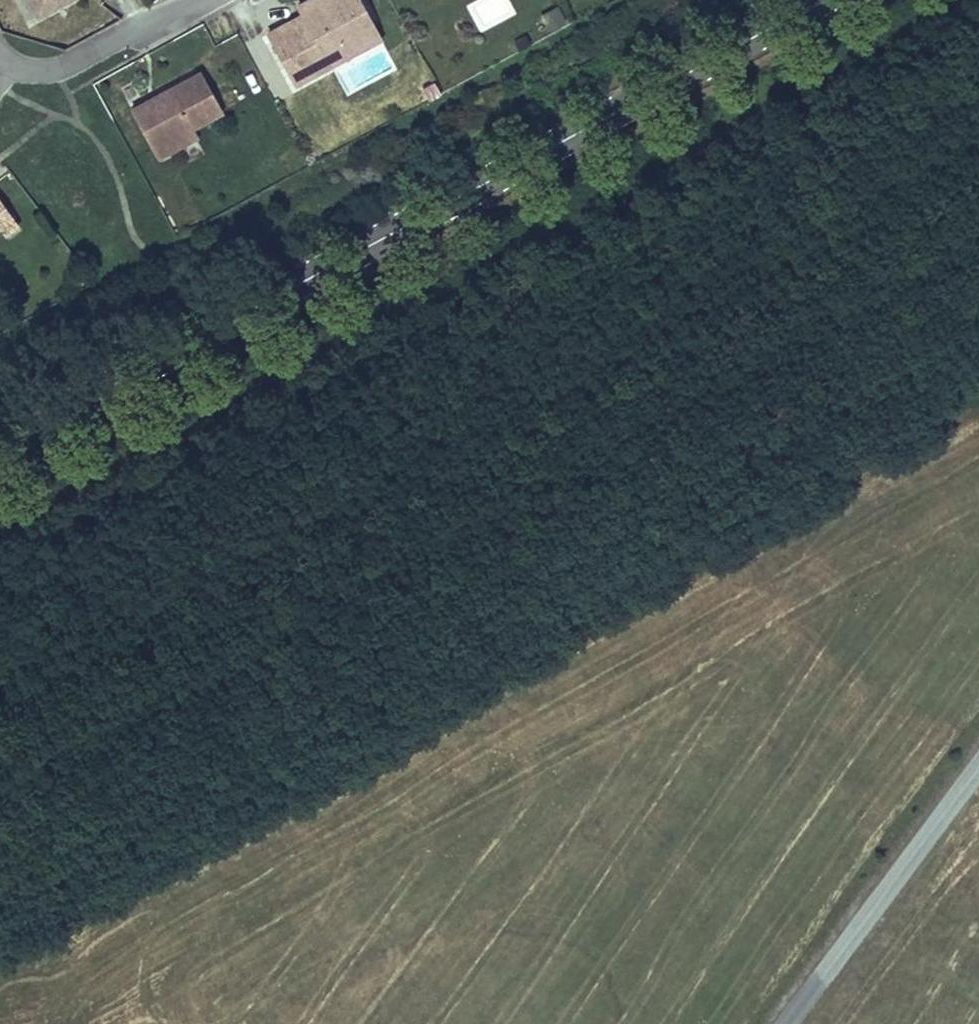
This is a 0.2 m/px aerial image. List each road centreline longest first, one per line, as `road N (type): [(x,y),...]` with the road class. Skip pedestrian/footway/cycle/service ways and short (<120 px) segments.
road 1 (primary): [(0,447),(819,0)]
road 2 (residential): [(0,54),(15,68),(60,69),(195,0)]

